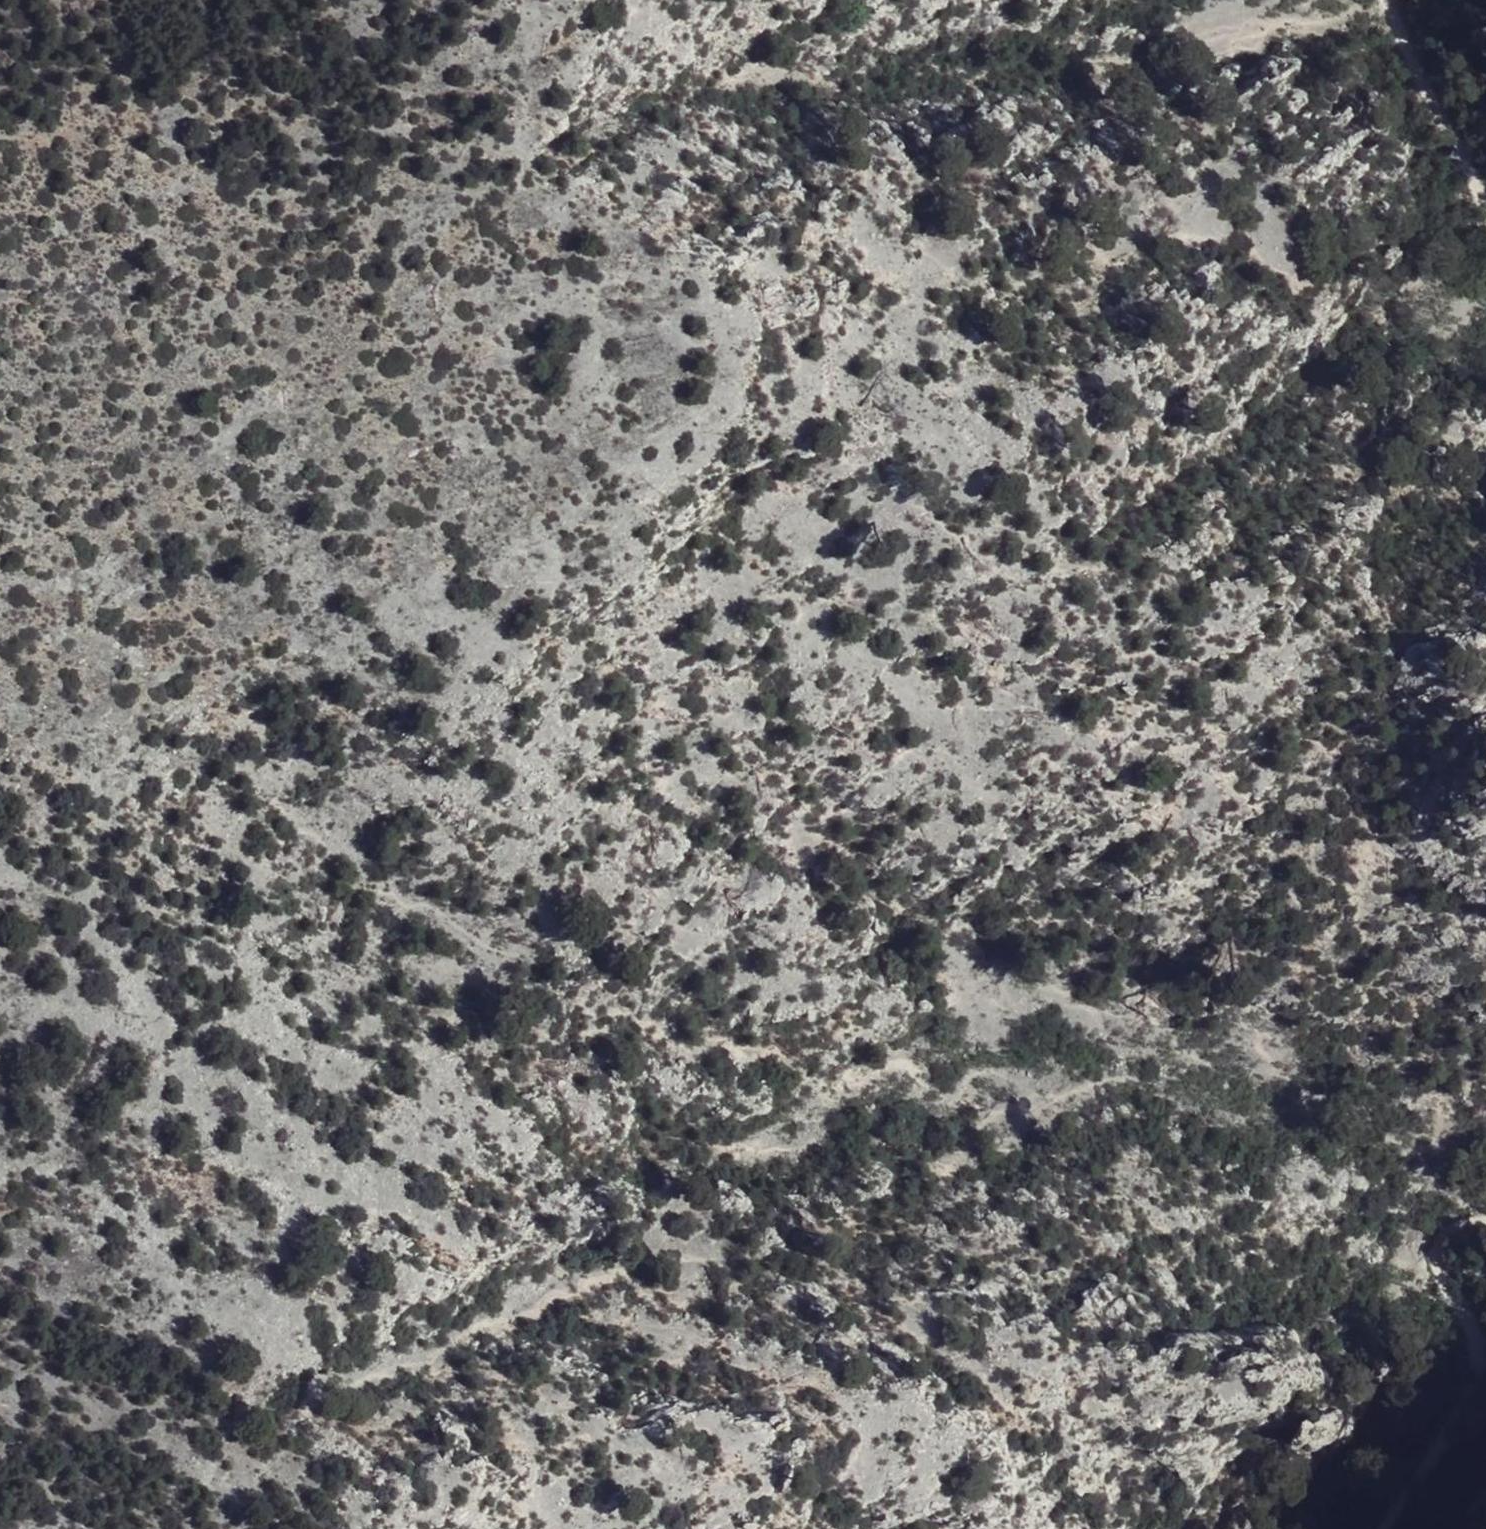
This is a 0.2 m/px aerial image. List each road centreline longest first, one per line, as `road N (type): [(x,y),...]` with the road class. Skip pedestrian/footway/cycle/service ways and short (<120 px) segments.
road 1 (track): [(1380,1528),(1465,1404),(1475,1370),(1467,1321),(1440,1279),(1434,1249),(1459,1227),(1485,1222)]
road 2 (track): [(1485,209),(1384,0)]

